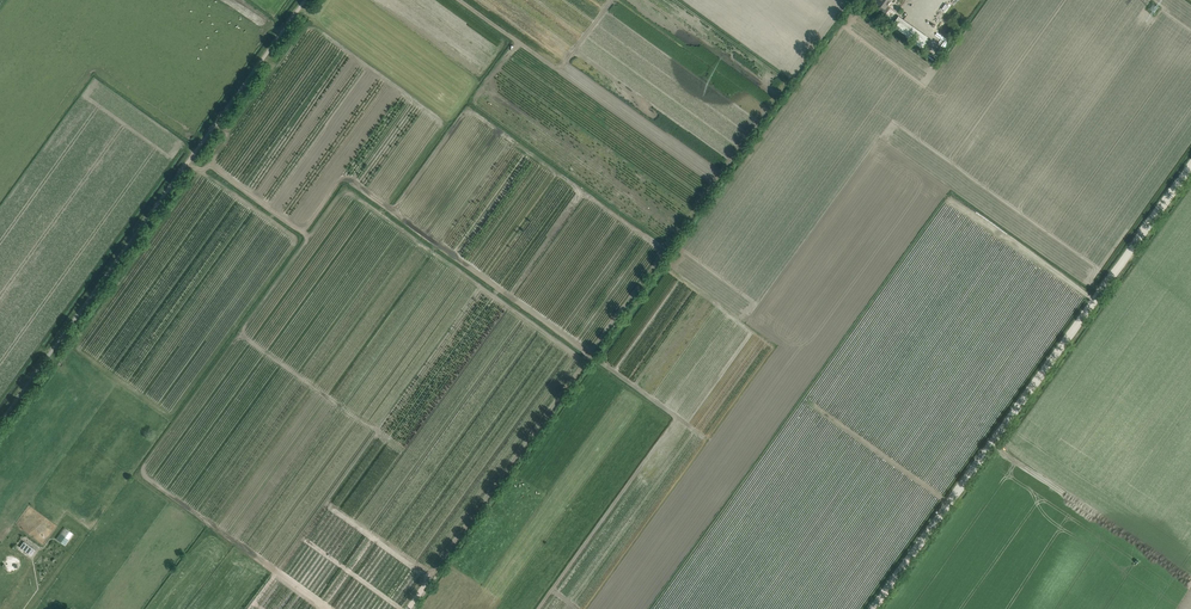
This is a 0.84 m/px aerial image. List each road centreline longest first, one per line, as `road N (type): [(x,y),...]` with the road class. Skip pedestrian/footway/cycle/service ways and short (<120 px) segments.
road 1 (unclassified): [(875,608),(1190,166)]
road 2 (unclassified): [(0,426),(305,0)]

